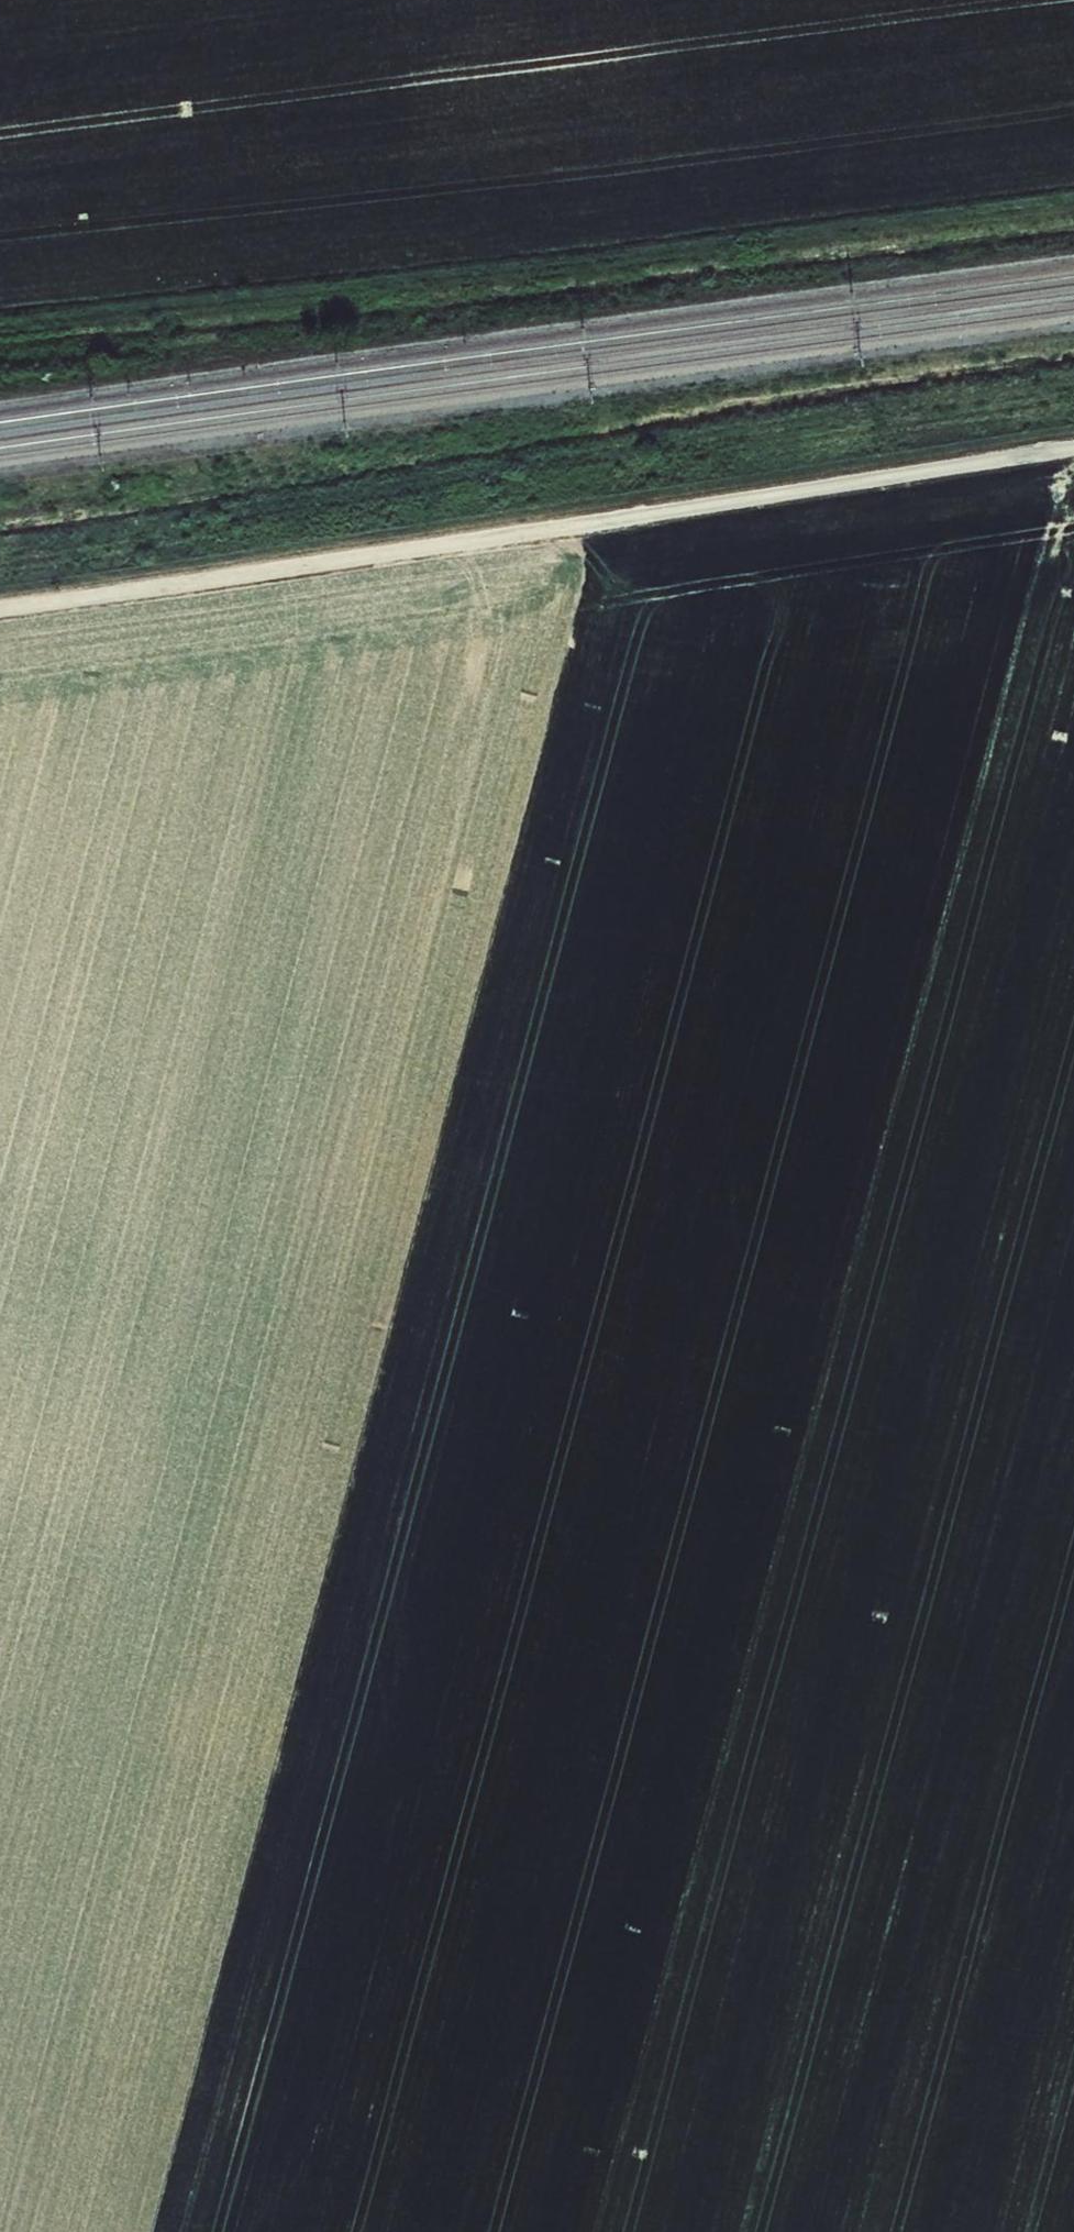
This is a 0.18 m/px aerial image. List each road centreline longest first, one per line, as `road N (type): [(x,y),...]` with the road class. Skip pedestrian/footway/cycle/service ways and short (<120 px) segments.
road 1 (track): [(0,609),(1073,449)]

